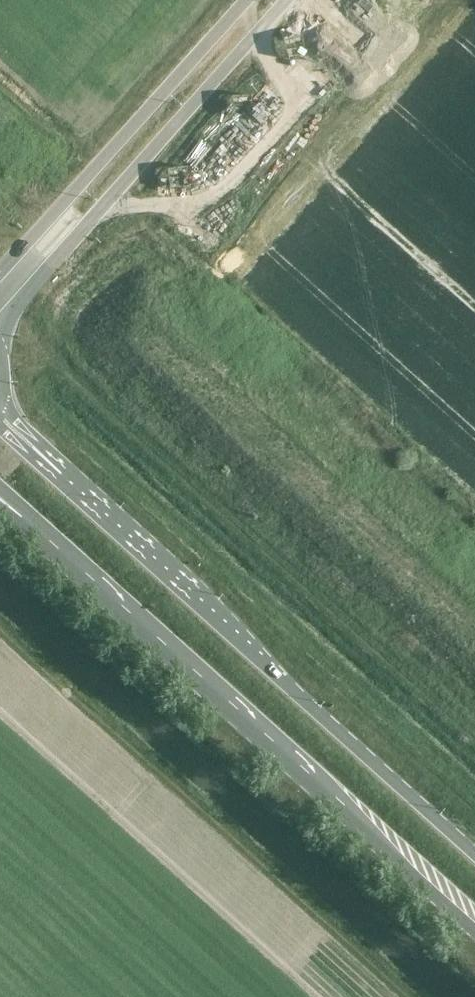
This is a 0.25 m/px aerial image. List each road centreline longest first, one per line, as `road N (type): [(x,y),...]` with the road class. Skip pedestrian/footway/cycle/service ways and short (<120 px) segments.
road 1 (secondary): [(11,508),(474,930)]
road 2 (secondary): [(474,855),(51,463)]
road 3 (tertiary): [(0,332),(285,0)]
road 4 (tertiary): [(245,0),(0,273)]

